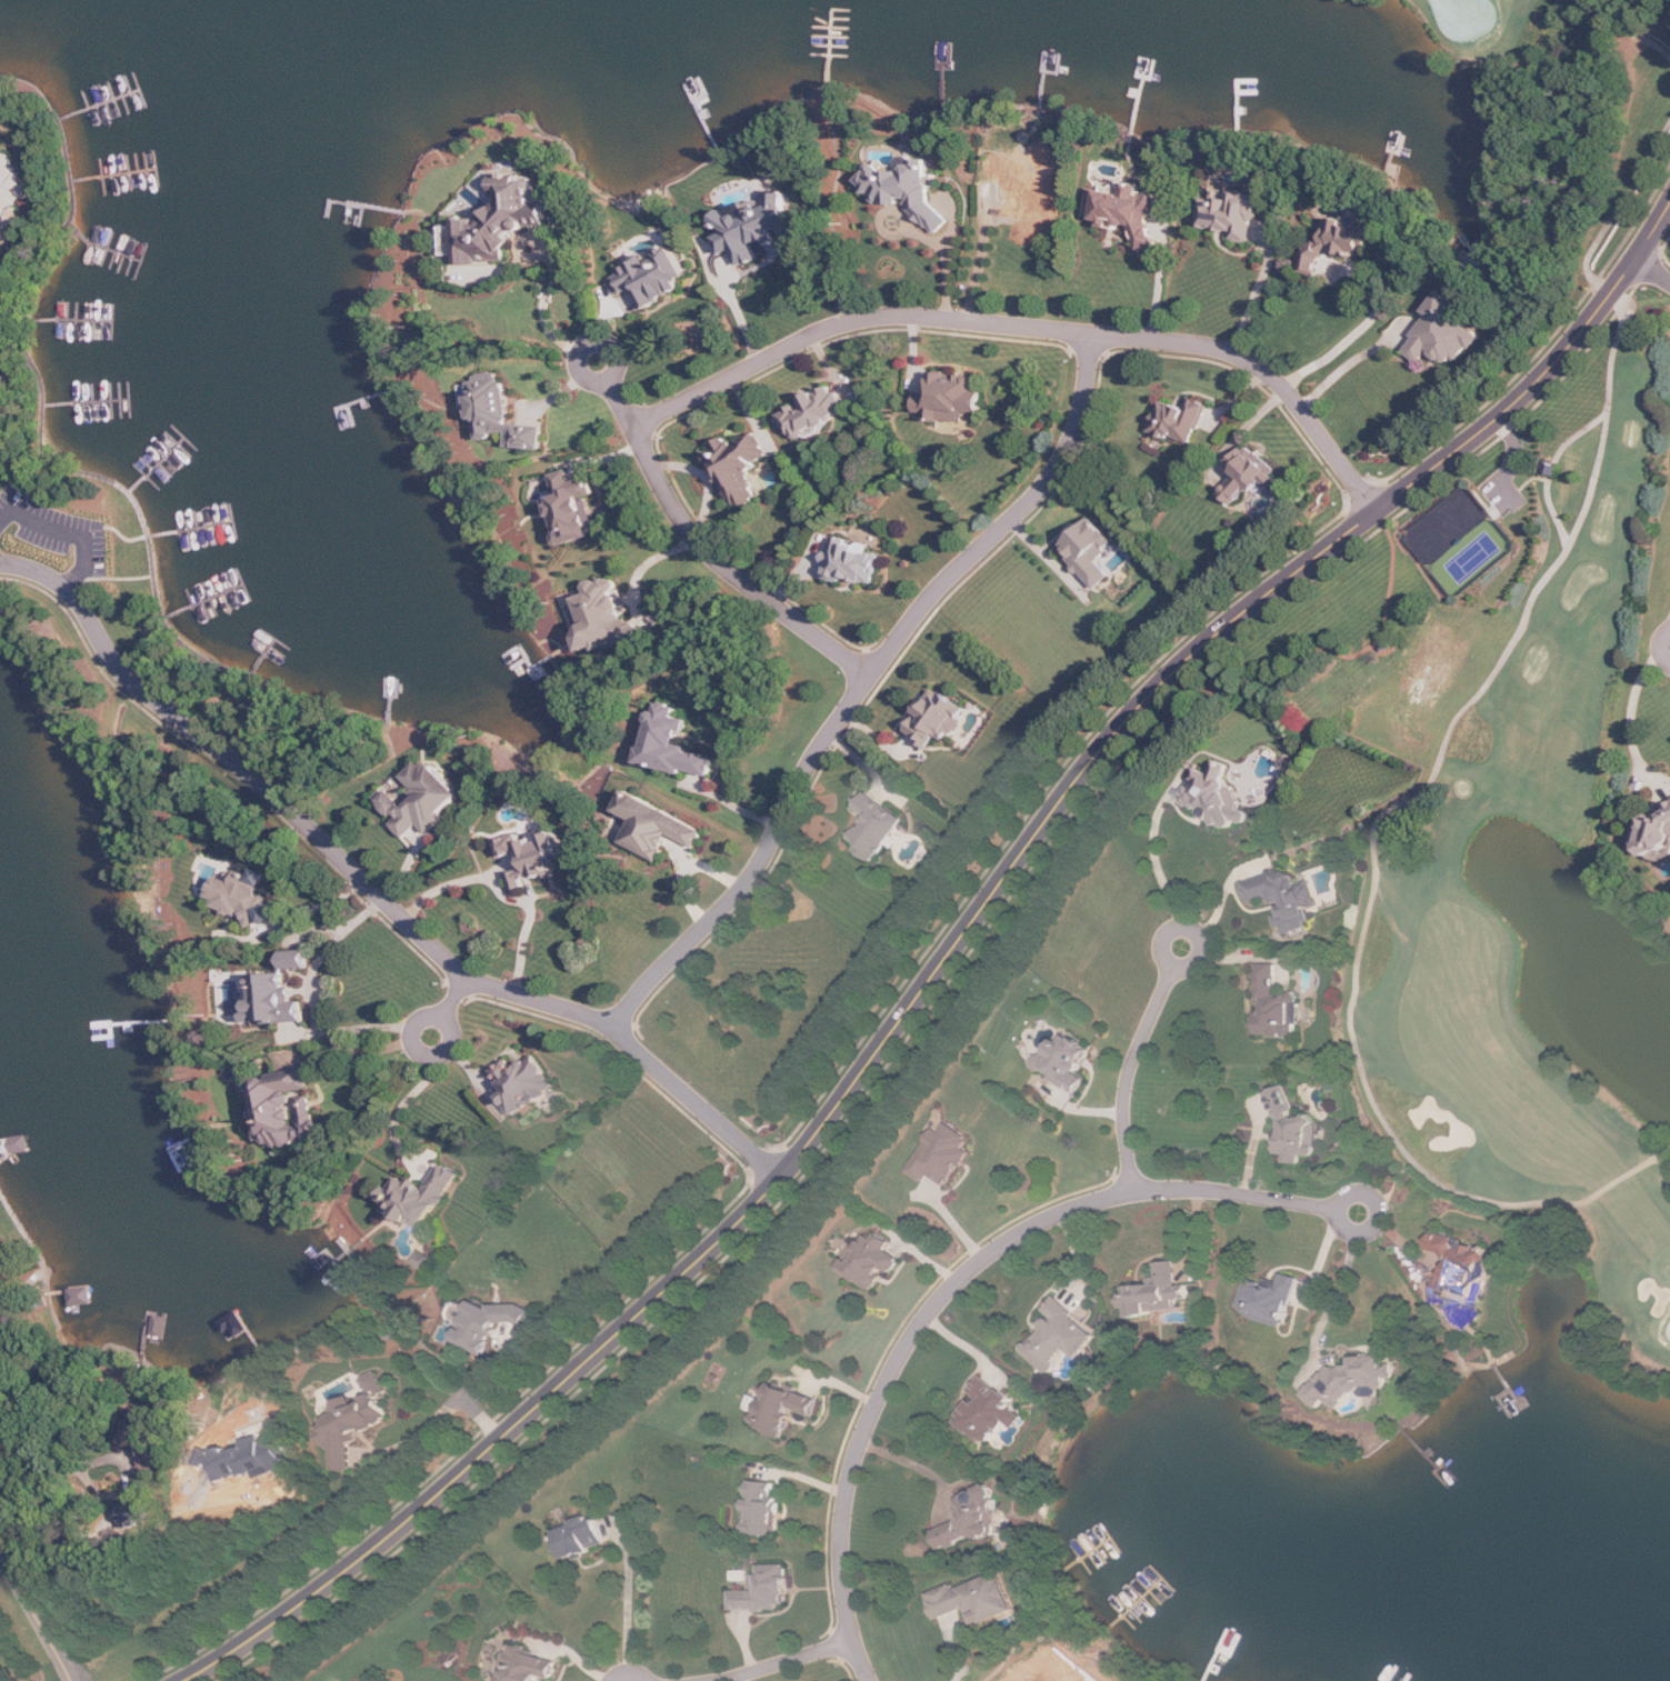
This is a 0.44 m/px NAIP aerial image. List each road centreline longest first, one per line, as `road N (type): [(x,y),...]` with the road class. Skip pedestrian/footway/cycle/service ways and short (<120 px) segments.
road 1 (tertiary): [(187,1680),(424,1507),(739,1223),(822,1128),(1079,777),(1157,689),(1519,401),(1594,317),(1669,206)]
road 2 (track): [(1669,129),(1590,261),(1628,310),(1588,510),(1522,633),(1456,727),(1431,788),(1384,816),(1353,1015),(1382,1113),(1421,1167),(1453,1190),(1511,1205),(1586,1203),(1669,1149)]
road 3 (residential): [(783,1175),(613,1030),(468,977),(297,813),(131,679),(68,589),(47,573),(0,564)]
road 4 (residential): [(613,1030),(748,883),(819,752),(913,620),(1057,470),(1086,400),(1093,332)]
road 5 (residential): [(634,428),(807,338),(882,314),(1093,332),(1202,346),(1269,374),(1378,512)]
road 6 (residential): [(871,1680),(841,1563),(850,1481),(879,1403),(952,1290),(1051,1218),(1134,1193),(1206,1190),(1339,1209)]
road 7 (residential): [(634,428),(703,547),(872,674)]
road 8 (residential): [(1134,1193),(1127,1082),(1176,965)]
road 9 (track): [(1610,413),(1570,443),(1554,472),(1551,496),(1571,544)]
road 10 (residential): [(854,1640),(714,1680)]
road 11 (residential): [(1380,1215),(1377,1200),(1363,1191),(1339,1209),(1357,1233),(1380,1215)]
road 12 (residential): [(610,381),(619,353),(592,344),(581,357),(582,372),(610,381)]
road 13 (residential): [(424,1053),(440,1055),(452,1045),(454,1030),(444,1018),(417,1025),(424,1053)]
road 14 (residential): [(1176,965),(1202,954),(1191,929),(1176,929),(1166,940),(1176,965)]

